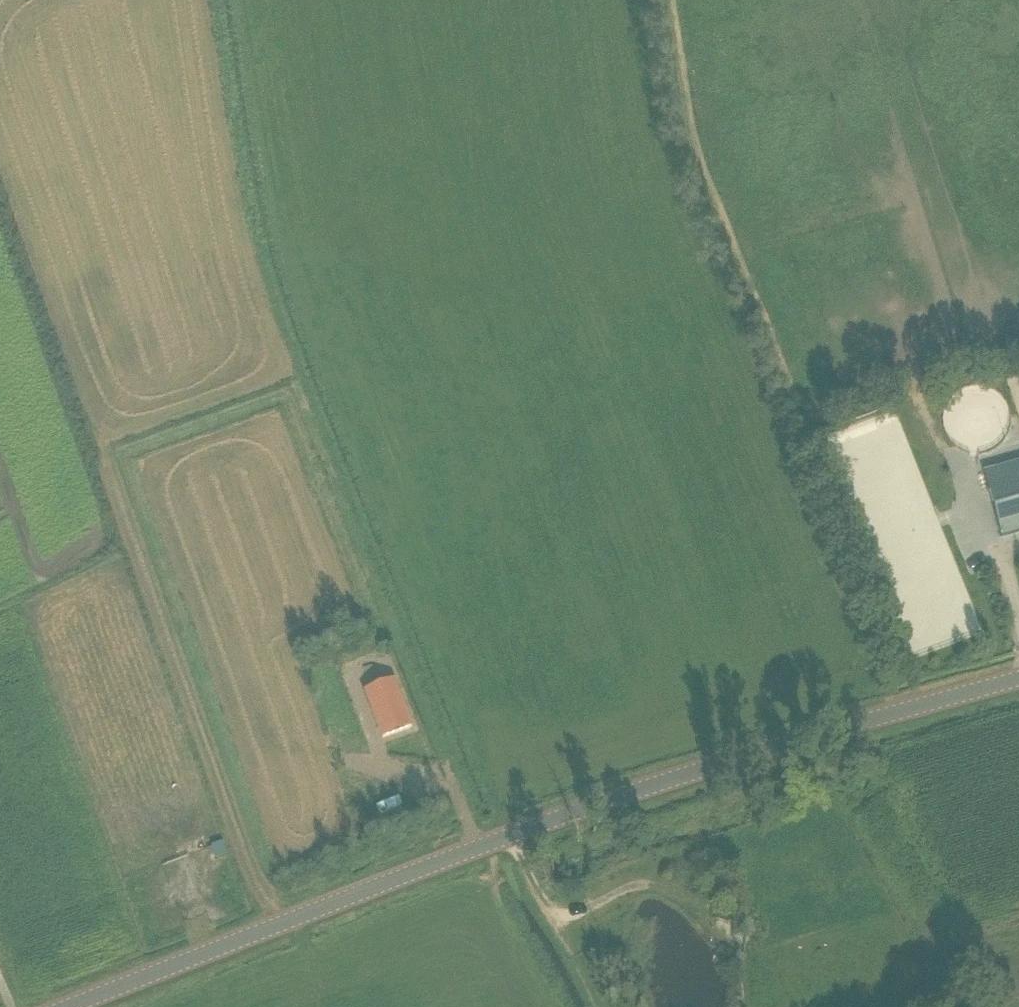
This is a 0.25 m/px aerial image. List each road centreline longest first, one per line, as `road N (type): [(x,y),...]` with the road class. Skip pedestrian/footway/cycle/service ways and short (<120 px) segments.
road 1 (unclassified): [(1018,679),(758,752),(510,835),(68,1006)]

